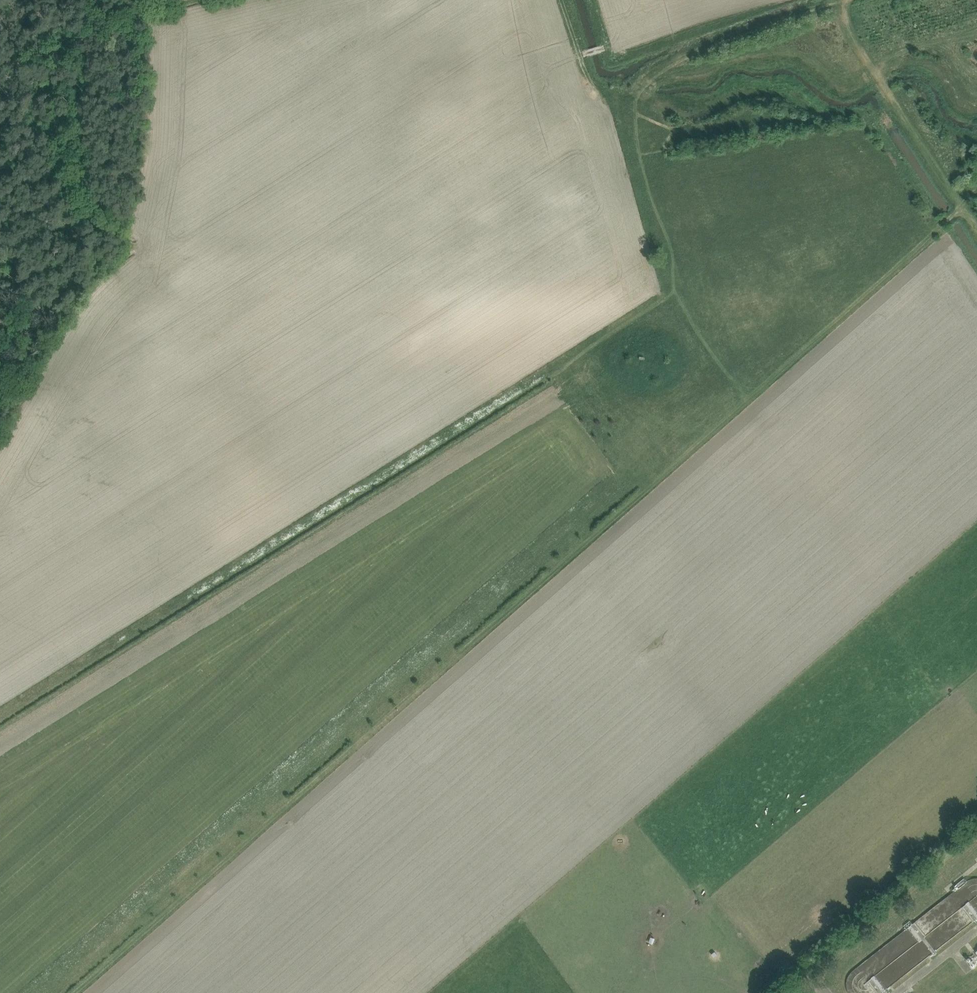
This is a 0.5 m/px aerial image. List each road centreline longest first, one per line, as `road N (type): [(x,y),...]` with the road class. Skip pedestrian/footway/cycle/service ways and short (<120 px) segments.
road 1 (track): [(77,992),(965,209)]
road 2 (track): [(976,526),(433,992)]

